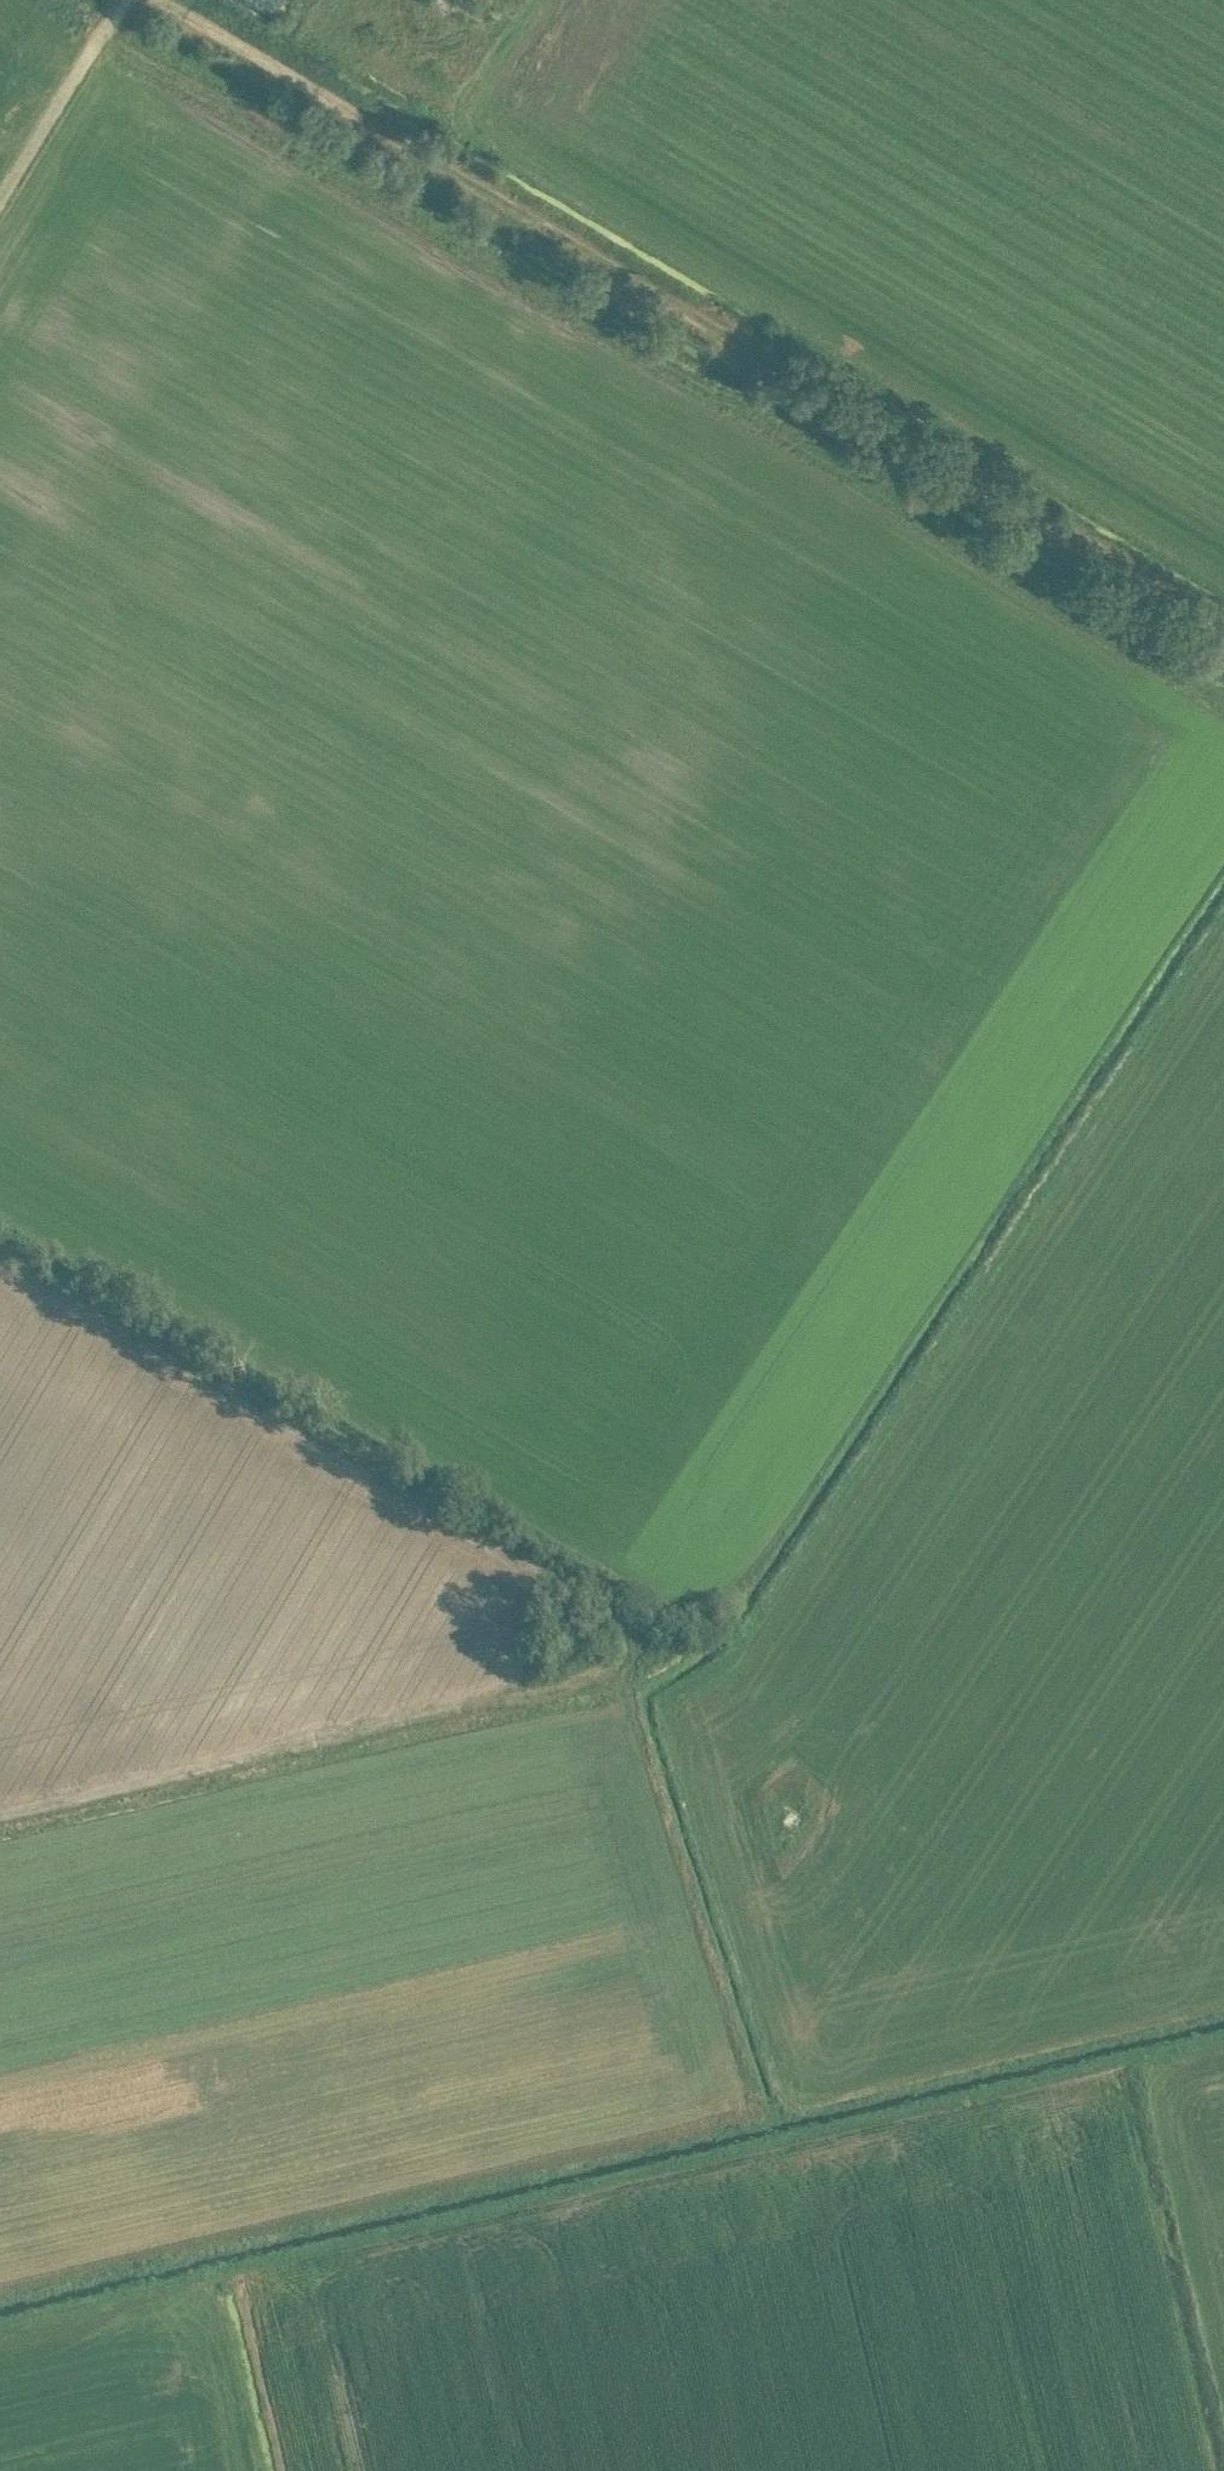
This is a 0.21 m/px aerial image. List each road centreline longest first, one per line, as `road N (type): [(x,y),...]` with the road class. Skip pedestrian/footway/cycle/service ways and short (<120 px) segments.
road 1 (track): [(0,1255),(600,1606),(631,1628),(636,1658),(537,1701),(0,1823)]

